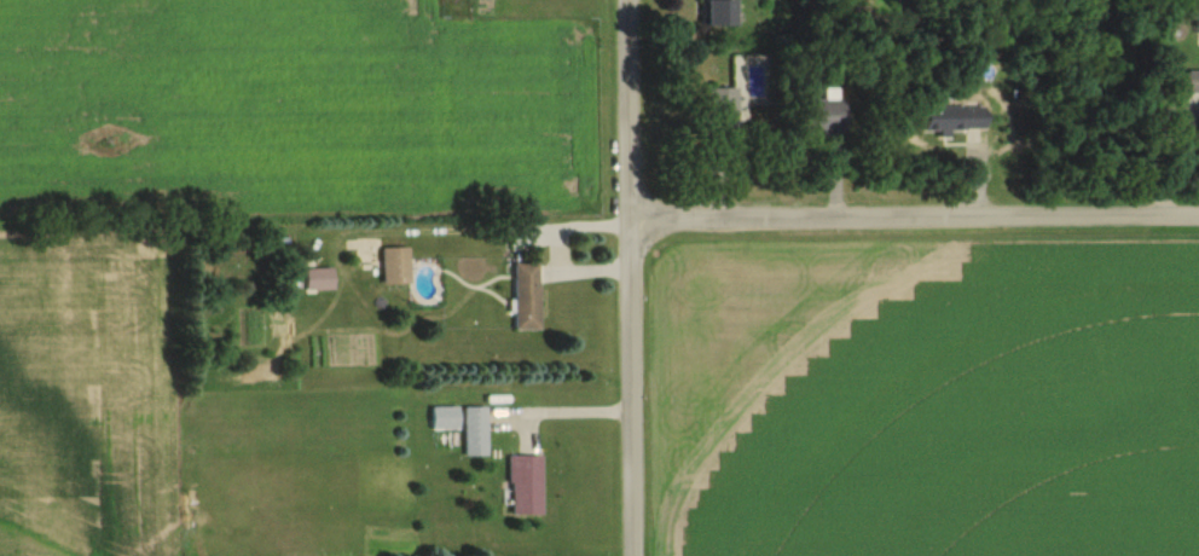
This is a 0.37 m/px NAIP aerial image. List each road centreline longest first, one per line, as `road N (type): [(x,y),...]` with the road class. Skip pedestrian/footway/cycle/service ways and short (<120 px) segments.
road 1 (residential): [(637,225),(1198,219)]
road 2 (residential): [(638,555),(632,0)]

